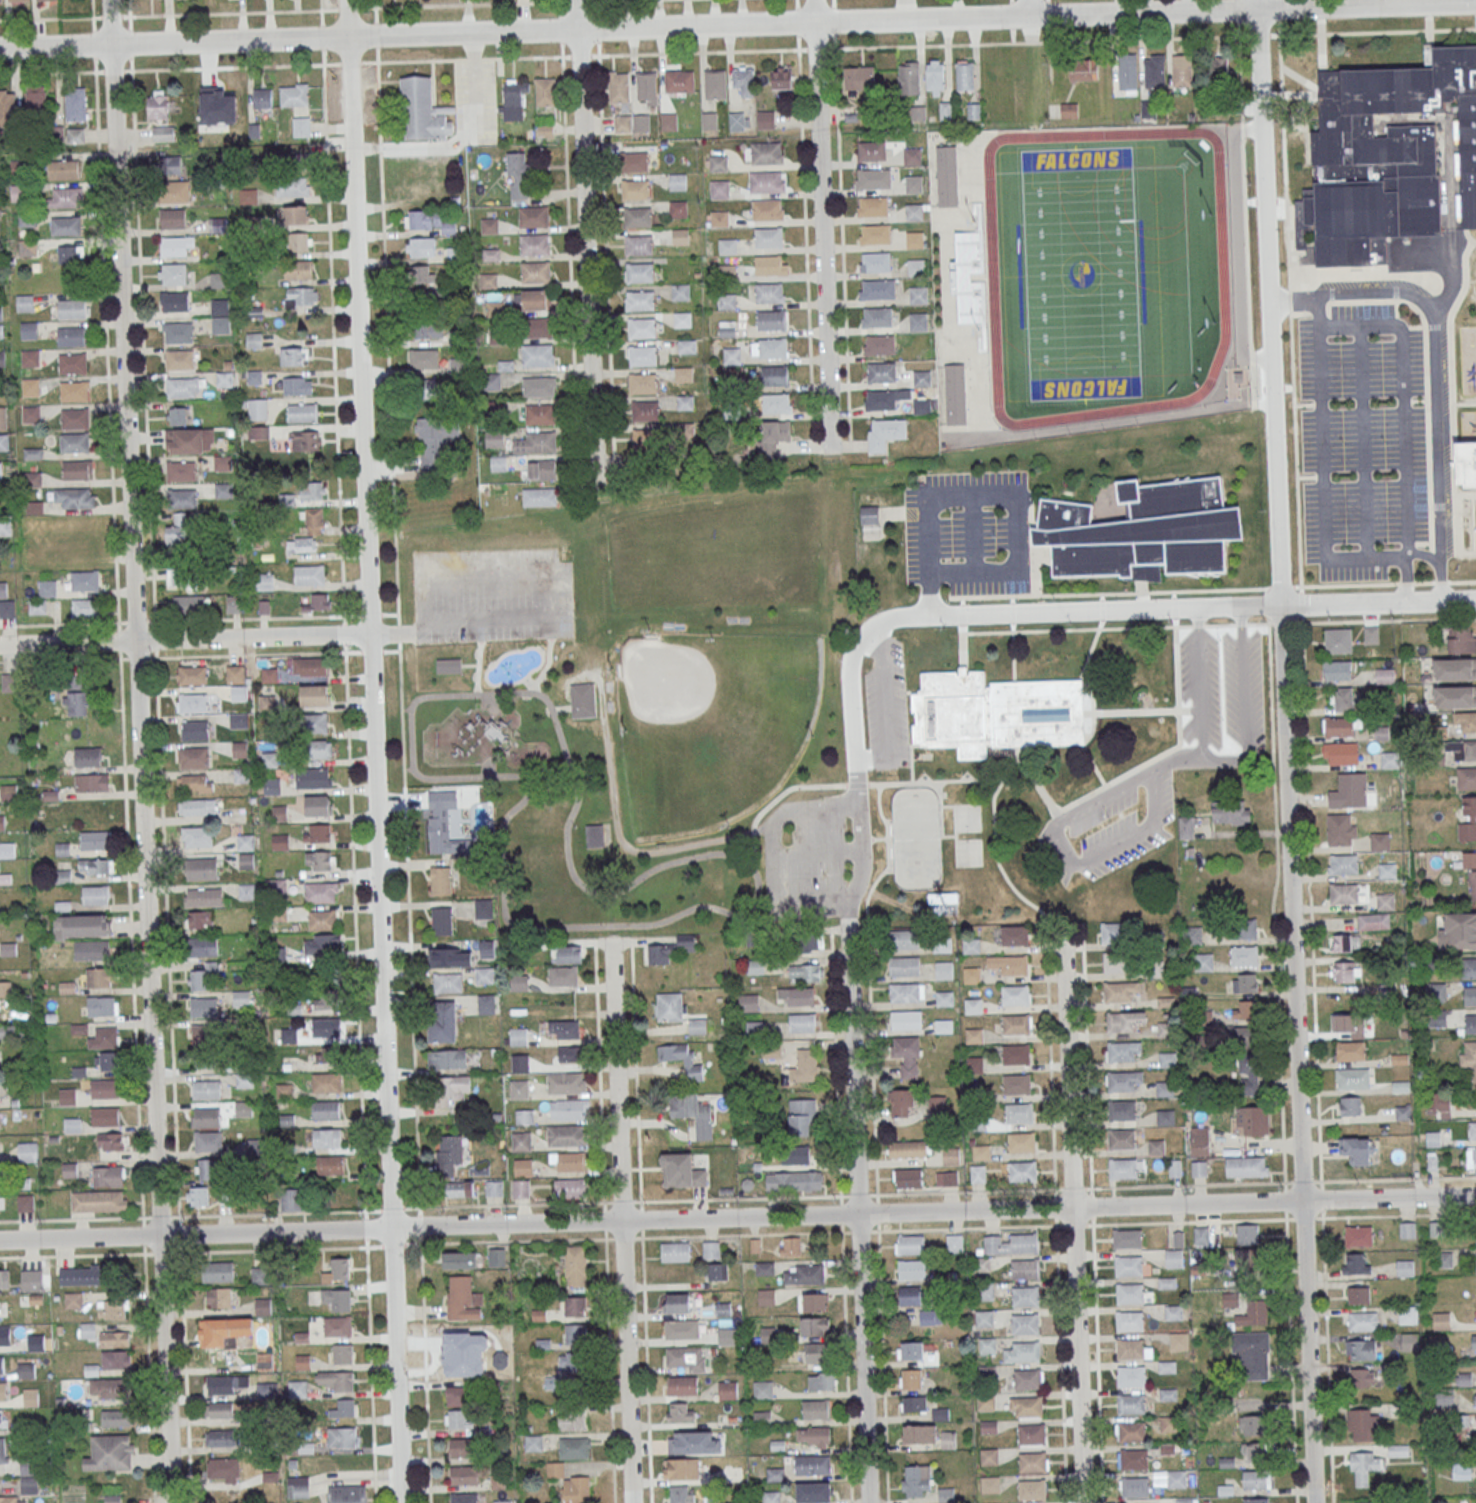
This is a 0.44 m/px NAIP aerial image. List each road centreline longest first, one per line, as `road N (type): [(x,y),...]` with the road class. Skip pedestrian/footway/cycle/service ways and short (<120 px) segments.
road 1 (residential): [(170,1502),(108,0)]
road 2 (residential): [(1313,1502),(1257,0)]
road 3 (residential): [(401,1502),(346,0)]
road 4 (tertiary): [(1475,4),(0,49)]
road 5 (residential): [(1475,1196),(391,1229)]
road 6 (residential): [(868,1502),(850,918),(861,883),(849,665),(861,638)]
road 7 (residential): [(861,638),(893,618),(1475,601)]
road 8 (residential): [(1082,1502),(1064,925)]
road 9 (residential): [(632,1502),(613,938)]
road 10 (residential): [(594,473),(576,0)]
road 11 (residential): [(830,449),(814,0)]
road 12 (residential): [(391,1229),(0,1241)]
road 13 (residential): [(369,635),(0,645)]

